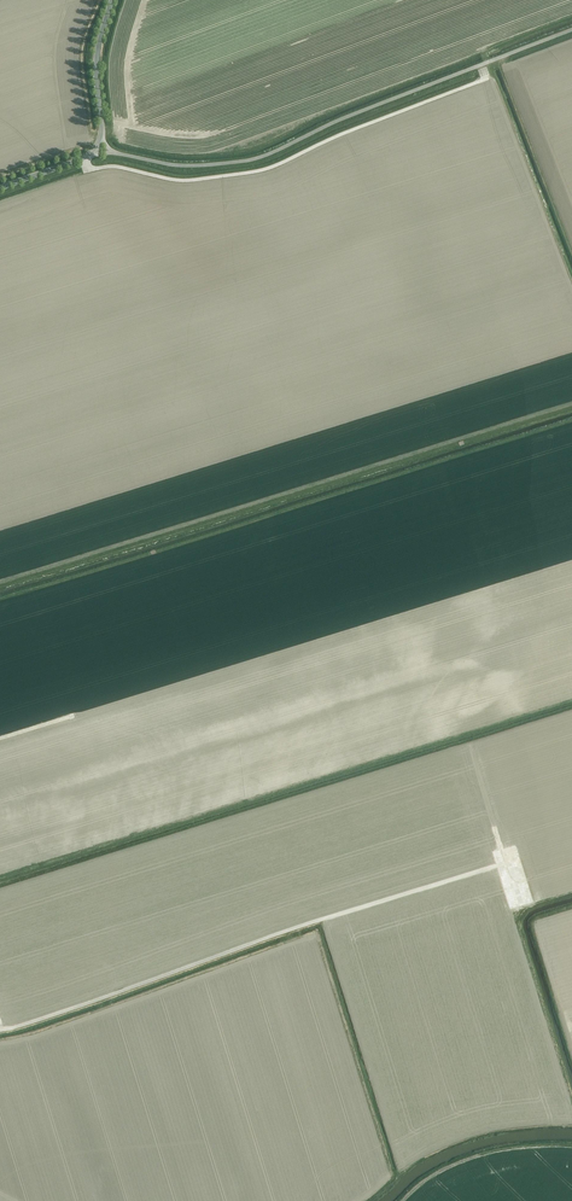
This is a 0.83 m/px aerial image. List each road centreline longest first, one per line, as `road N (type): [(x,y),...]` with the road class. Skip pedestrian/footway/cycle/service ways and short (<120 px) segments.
road 1 (track): [(0,1030),(508,862)]
road 2 (unclassified): [(112,154),(183,168),(249,162),(571,32)]
road 3 (unclassified): [(99,135),(93,60),(109,0)]

